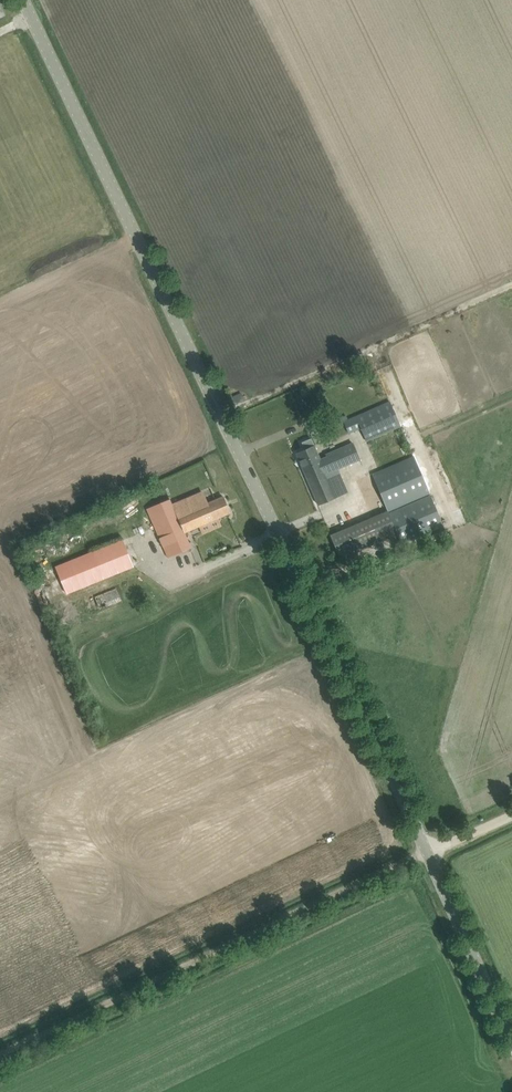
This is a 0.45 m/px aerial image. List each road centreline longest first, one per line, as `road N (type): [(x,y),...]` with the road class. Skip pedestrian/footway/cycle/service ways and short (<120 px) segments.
road 1 (tertiary): [(511,1045),(322,615),(27,0)]
road 2 (track): [(0,1053),(427,852)]
road 3 (track): [(511,284),(225,414)]

